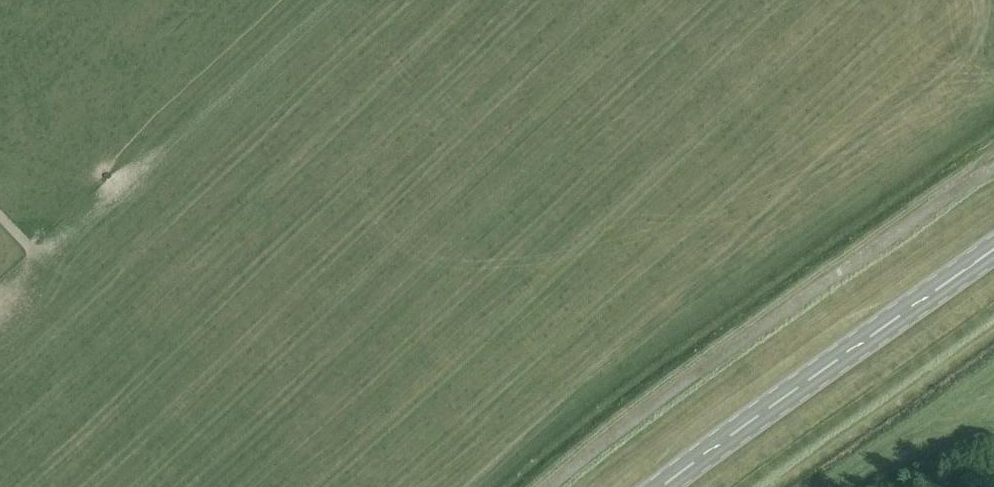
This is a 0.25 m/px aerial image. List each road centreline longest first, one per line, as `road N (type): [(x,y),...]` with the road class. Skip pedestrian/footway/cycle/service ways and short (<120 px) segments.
road 1 (secondary): [(662,486),(993,249)]

